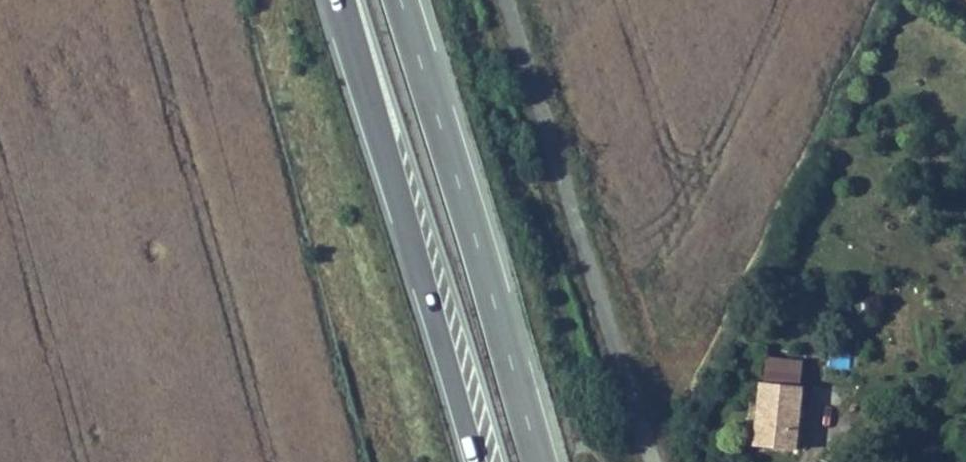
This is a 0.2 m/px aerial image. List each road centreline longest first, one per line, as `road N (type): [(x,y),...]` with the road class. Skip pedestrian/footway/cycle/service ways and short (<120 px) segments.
road 1 (unclassified): [(507,0),(657,461)]
road 2 (trunk): [(541,461),(402,0)]
road 3 (trunk): [(340,0),(477,461)]

